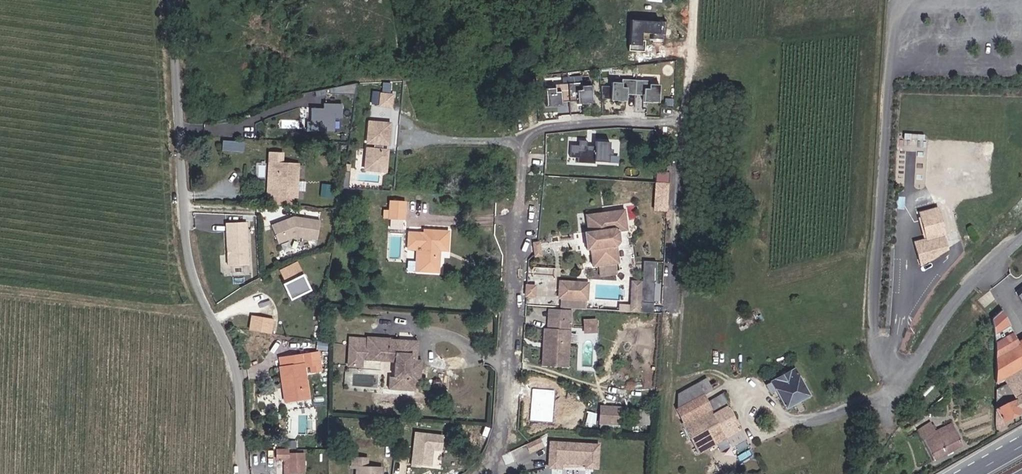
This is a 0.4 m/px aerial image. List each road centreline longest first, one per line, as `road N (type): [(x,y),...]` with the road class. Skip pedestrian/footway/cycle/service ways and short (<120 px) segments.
road 1 (residential): [(688,119),(554,127),(523,141),(500,450),(483,473)]
road 2 (residential): [(1021,240),(958,299),(914,367),(892,377),(872,330),(888,78)]
road 3 (residential): [(174,0),(185,198),(201,297),(240,375),(246,473)]
road 4 (unclassified): [(688,119),(677,385)]

